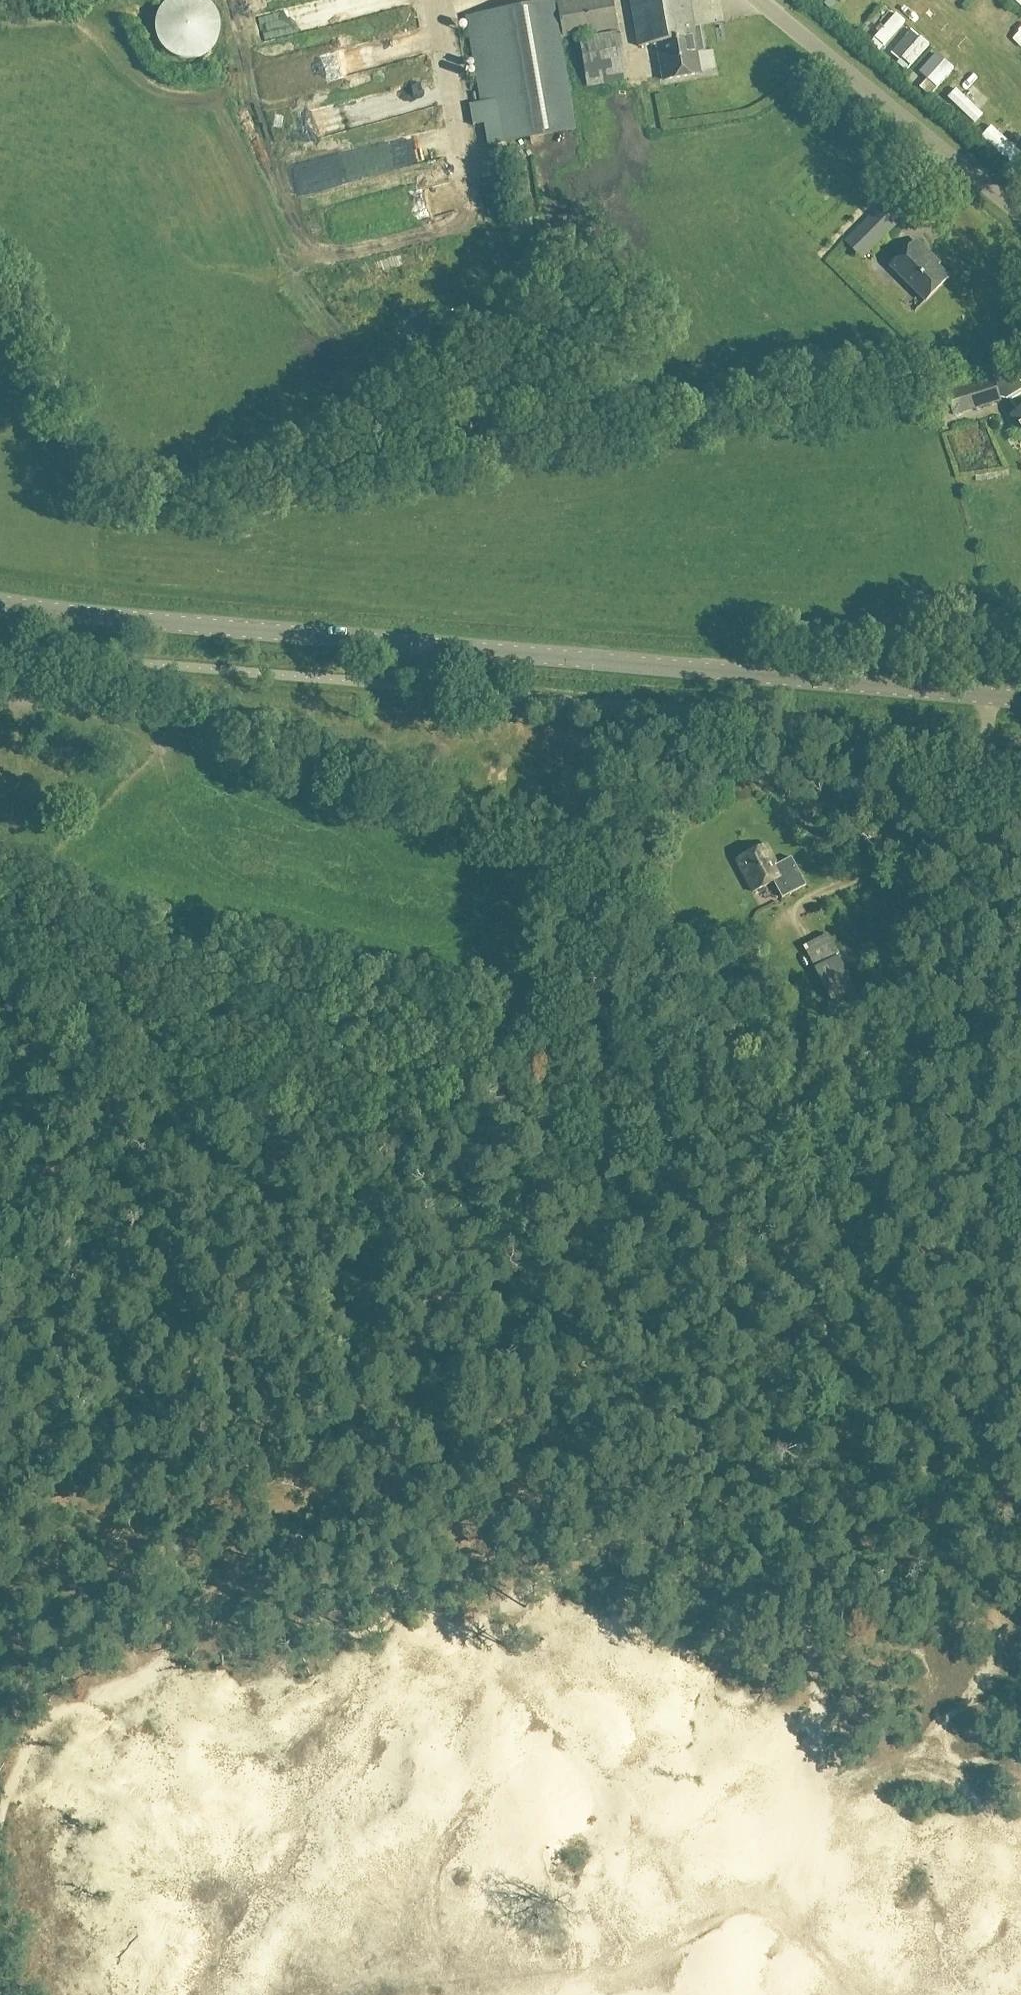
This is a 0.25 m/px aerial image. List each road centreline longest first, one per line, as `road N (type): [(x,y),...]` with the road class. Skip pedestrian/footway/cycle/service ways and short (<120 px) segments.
road 1 (tertiary): [(1020,700),(0,605)]
road 2 (unclassified): [(1020,214),(760,0)]

